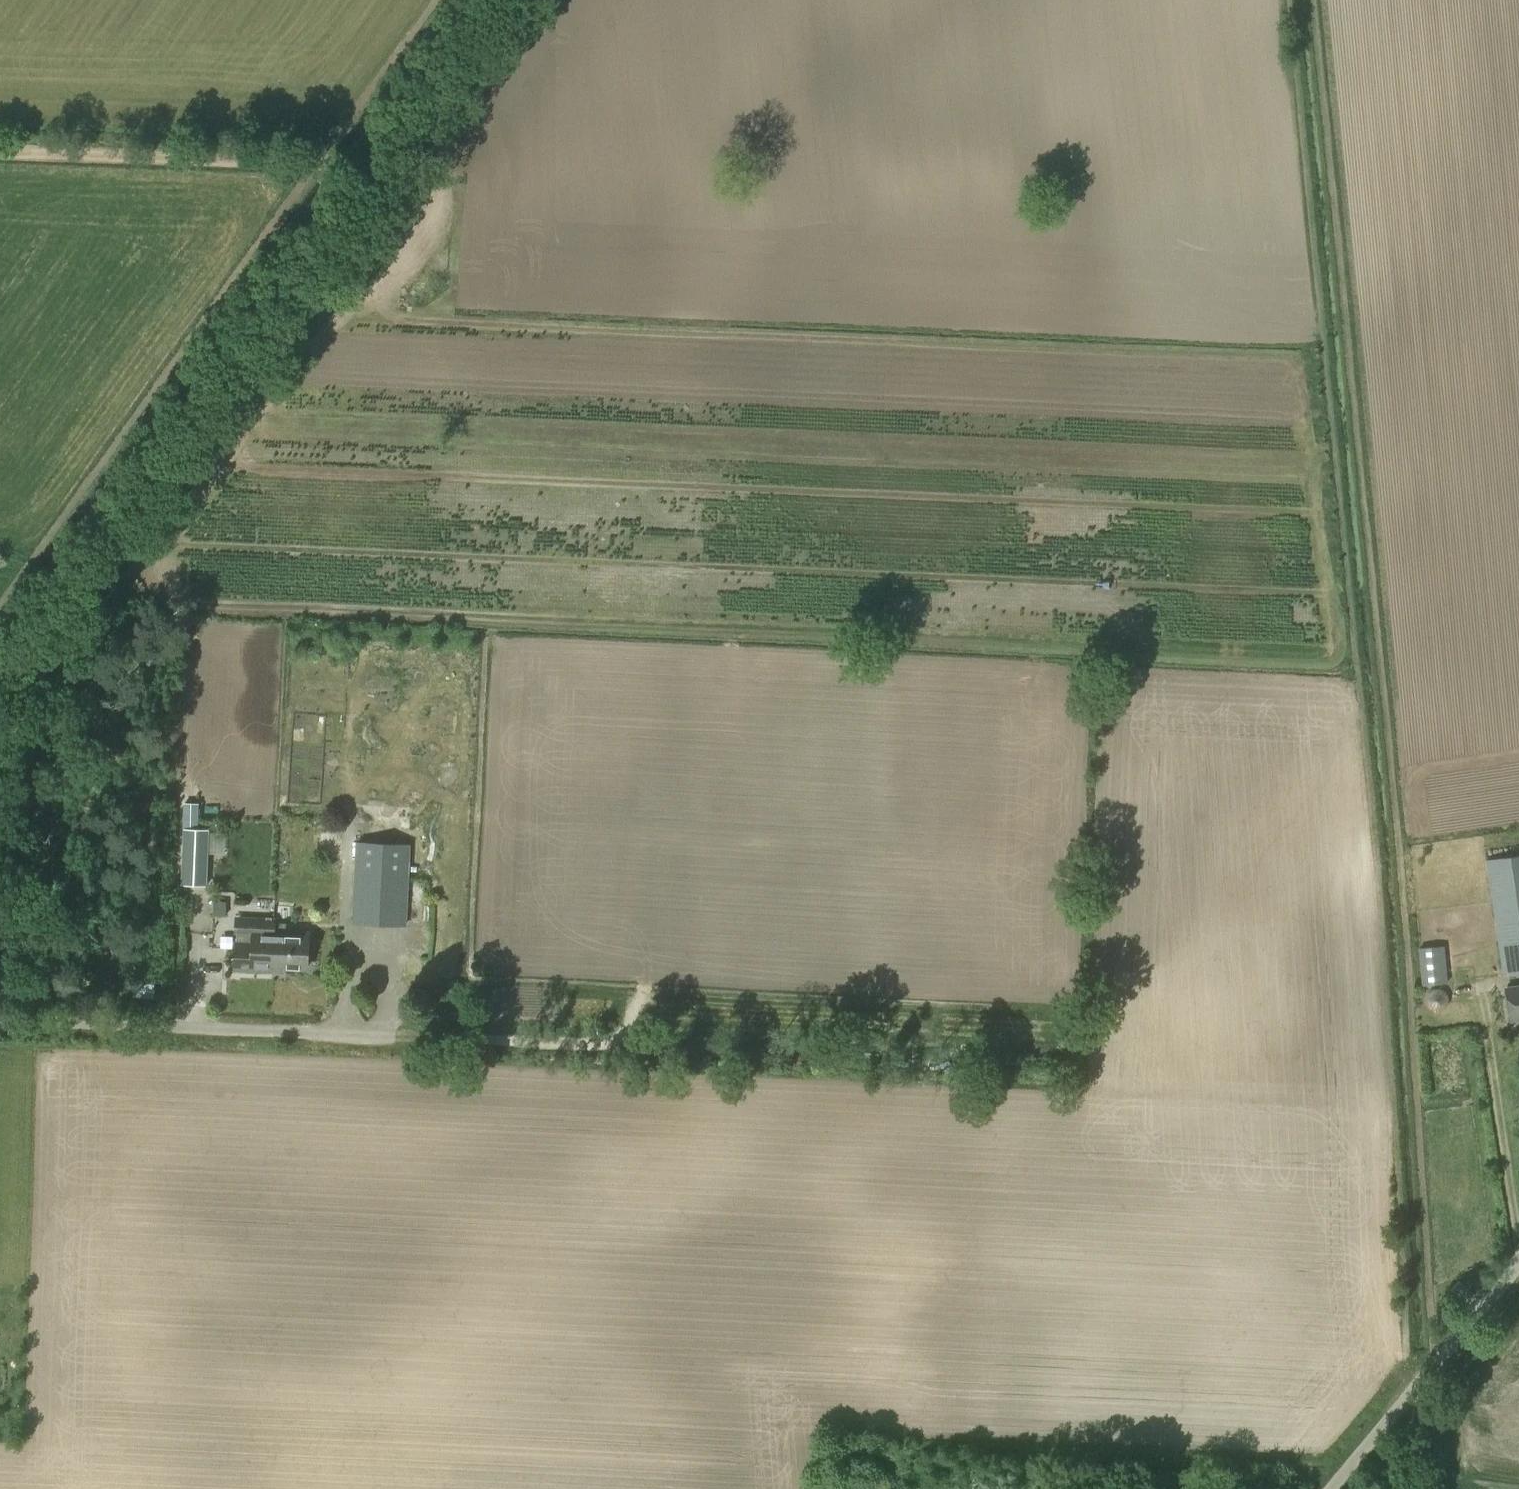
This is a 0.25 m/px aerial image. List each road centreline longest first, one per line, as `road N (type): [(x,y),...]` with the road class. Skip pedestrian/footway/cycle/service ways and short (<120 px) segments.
road 1 (unclassified): [(427,1040),(166,1043),(0,1034)]
road 2 (track): [(0,152),(397,165)]
road 3 (unclassified): [(1332,1488),(1518,1264)]

